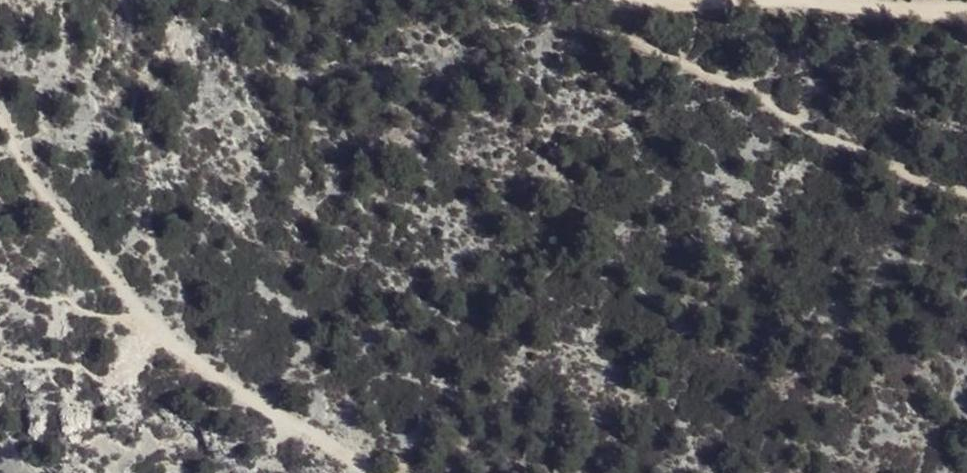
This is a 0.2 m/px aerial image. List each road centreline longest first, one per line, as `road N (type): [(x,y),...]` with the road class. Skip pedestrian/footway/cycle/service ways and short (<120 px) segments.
road 1 (track): [(966,202),(685,64),(547,18),(540,0)]
road 2 (track): [(606,0),(966,12)]
road 3 (track): [(381,472),(239,393),(159,332)]
road 4 (track): [(140,310),(59,217),(0,123)]

